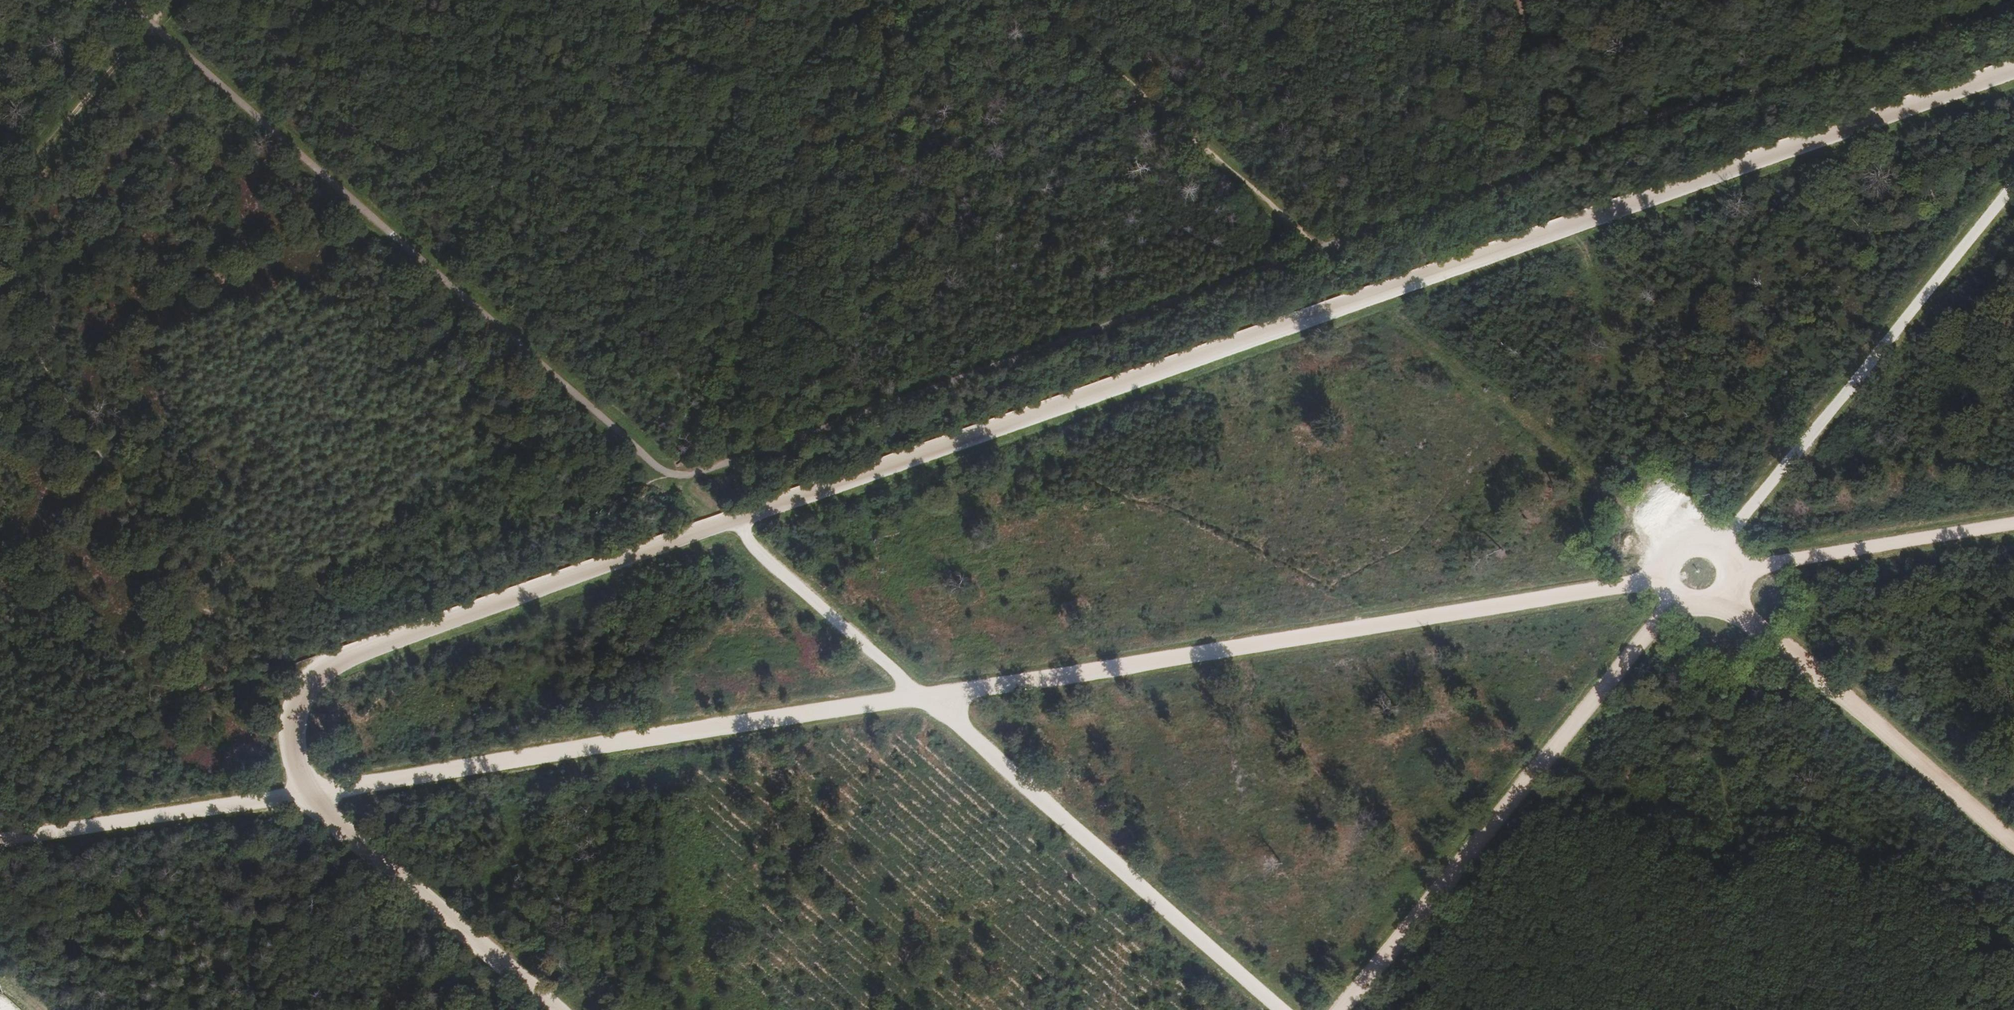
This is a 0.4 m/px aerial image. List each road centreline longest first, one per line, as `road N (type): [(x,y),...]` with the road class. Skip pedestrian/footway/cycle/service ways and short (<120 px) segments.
road 1 (track): [(554,1009),(307,796),(291,710),(321,671),(725,522),(1385,306),(2013,72)]
road 2 (track): [(1662,579),(0,842)]
road 3 (track): [(2013,7),(1870,60),(1715,101),(1389,228),(672,474)]
road 4 (track): [(127,0),(672,474)]
road 5 (track): [(1341,1009),(1673,601)]
road 6 (track): [(1276,1009),(926,700)]
road 7 (track): [(1721,545),(2013,187)]
road 8 (track): [(1029,0),(1324,248)]
road 9 (track): [(2013,846),(1728,597)]
road 10 (track): [(1736,570),(2013,526)]
road 11 (track): [(0,206),(178,0)]
road 12 (track): [(725,522),(926,700)]
road 13 (track): [(1662,579),(1673,601),(1701,611),(1721,604),(1735,580),(1728,552),(1708,539),(1681,543),(1664,565)]

